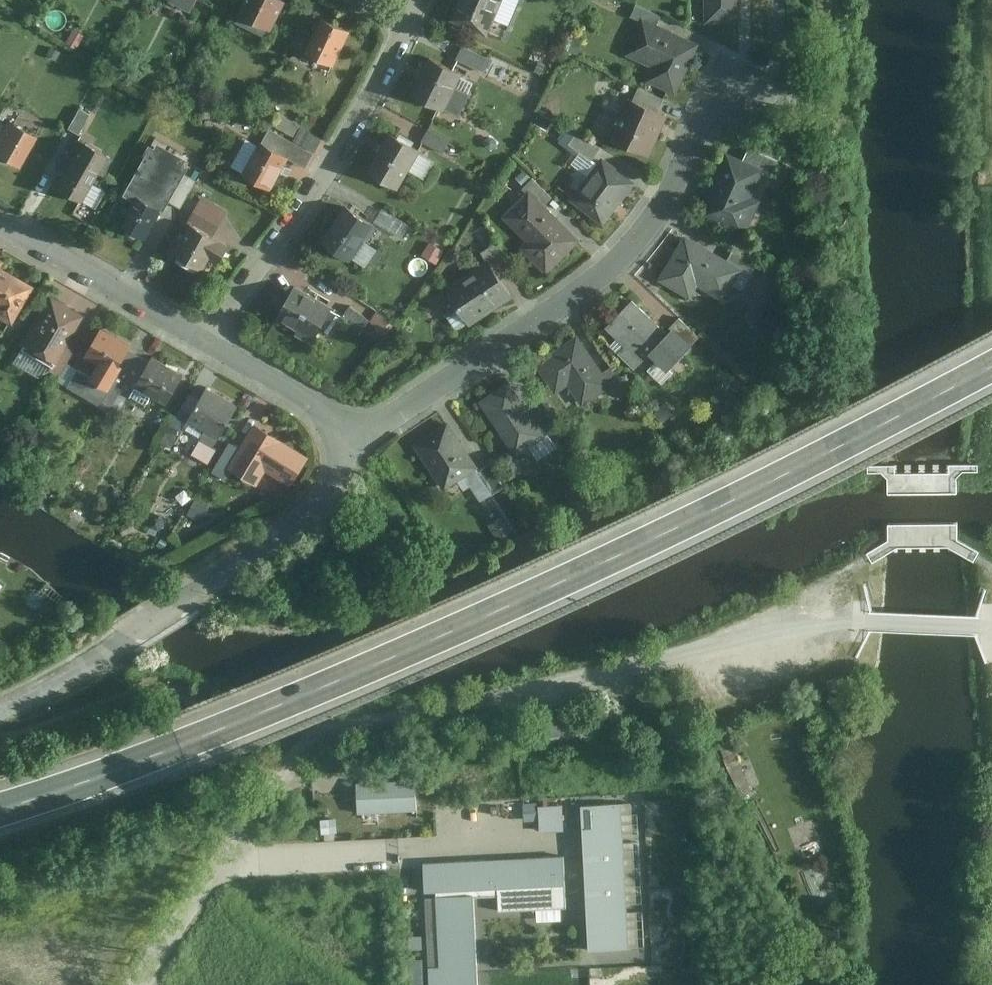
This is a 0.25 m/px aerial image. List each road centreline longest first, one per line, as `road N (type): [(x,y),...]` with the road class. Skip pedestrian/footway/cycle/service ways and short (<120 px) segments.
road 1 (primary): [(0,808),(180,747),(487,615),(695,519),(991,365)]
road 2 (unclassified): [(145,984),(282,775),(319,742),(724,637),(867,624),(991,628)]
road 3 (residential): [(361,438),(616,266),(669,200),(727,78)]
road 4 (residential): [(0,709),(100,655),(297,528),(335,487),(361,438)]
road 5 (residential): [(207,342),(350,140),(408,25)]
road 6 (residential): [(0,225),(207,342)]
road 7 (residential): [(207,342),(361,438)]

